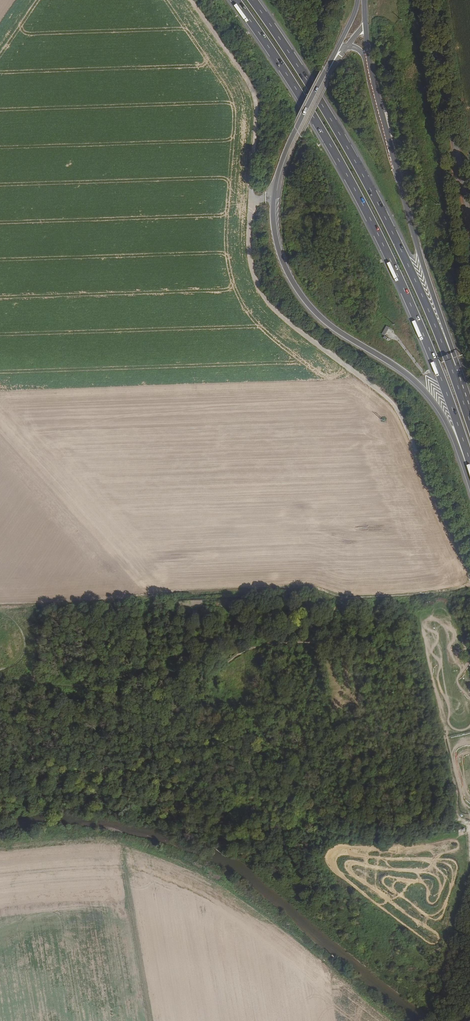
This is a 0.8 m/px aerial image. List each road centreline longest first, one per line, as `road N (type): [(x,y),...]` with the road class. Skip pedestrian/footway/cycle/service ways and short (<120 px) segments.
road 1 (trunk): [(235,0),(325,136),(384,248),(469,463)]
road 2 (trunk): [(456,373),(368,185),(252,0)]
road 3 (track): [(0,684),(70,686),(146,670),(210,674),(251,650),(326,643),(342,598)]
road 4 (trunk): [(277,187),(278,248),(305,301),(424,391),(469,474)]
road 5 (track): [(0,605),(311,589),(342,598)]
road 6 (trunk): [(456,373),(366,57)]
road 7 (unclassified): [(432,0),(469,229)]
road 8 (track): [(191,0),(255,98),(251,198)]
road 9 (secondary): [(339,50),(277,187)]
road 10 (track): [(342,598),(469,588)]

